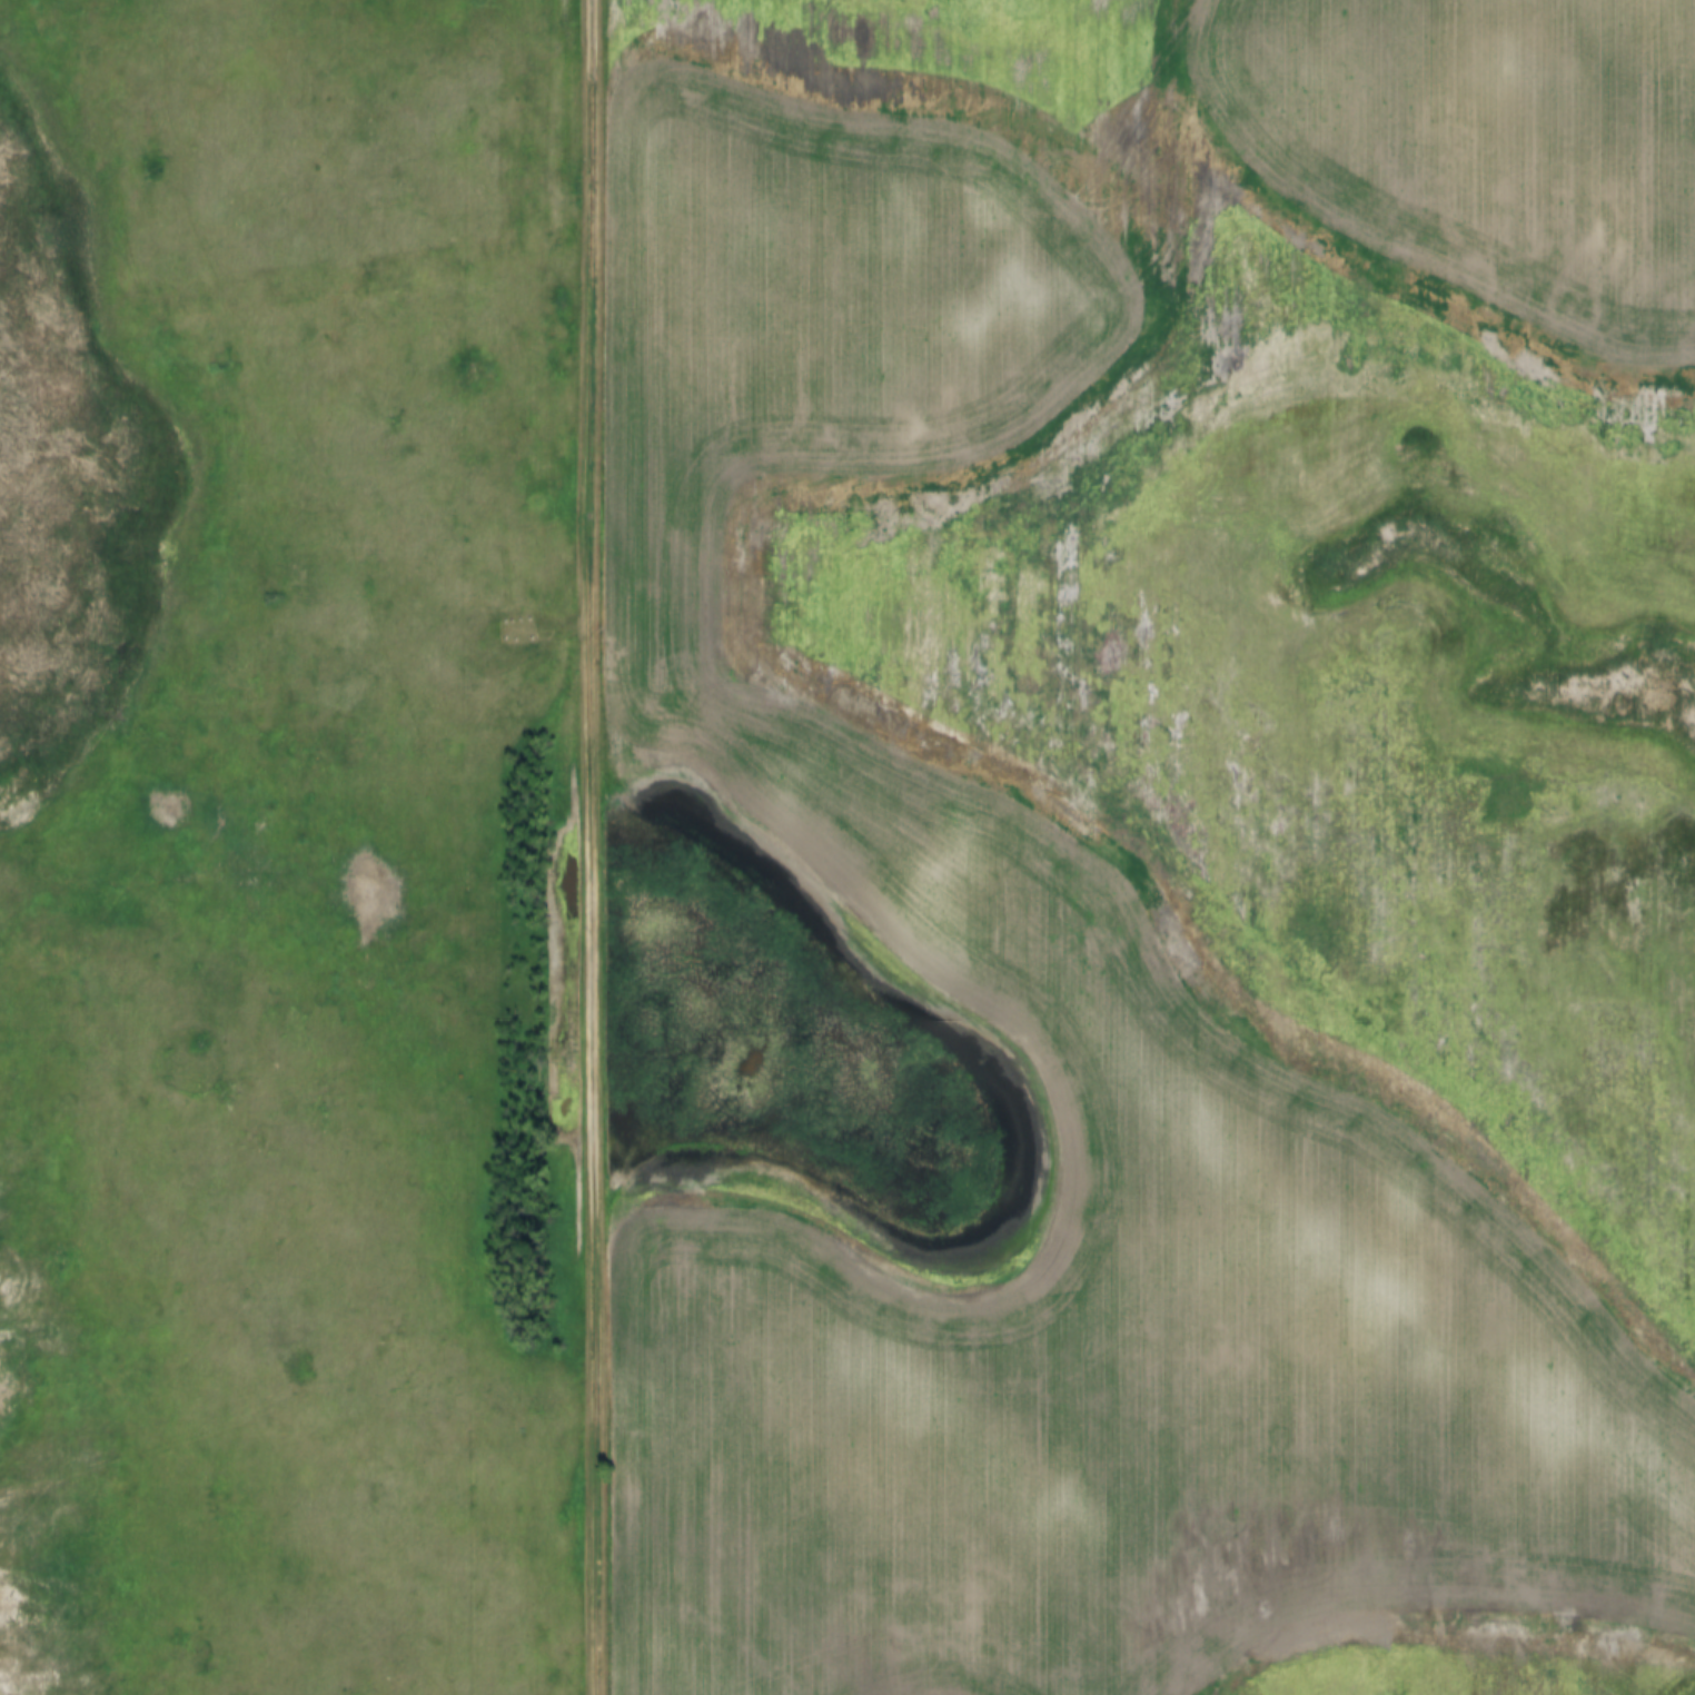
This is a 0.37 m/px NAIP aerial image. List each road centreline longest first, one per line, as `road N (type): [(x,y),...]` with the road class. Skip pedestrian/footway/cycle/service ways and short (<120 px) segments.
road 1 (track): [(592,1694),(594,1009),(585,498),(595,0)]

